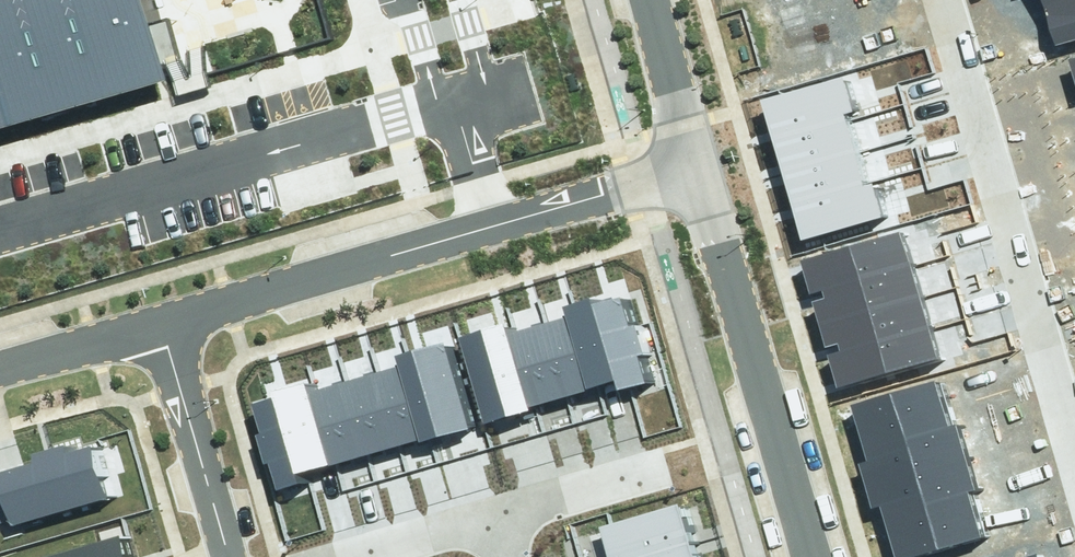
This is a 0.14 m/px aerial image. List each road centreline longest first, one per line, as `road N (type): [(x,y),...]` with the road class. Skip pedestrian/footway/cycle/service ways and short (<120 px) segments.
road 1 (residential): [(154,324),(699,173)]
road 2 (residential): [(947,0),(1074,448)]
road 3 (residential): [(699,173),(808,556)]
road 4 (residential): [(154,324),(228,556)]
road 5 (residential): [(651,0),(699,173)]
road 6 (residential): [(499,517),(661,473)]
road 7 (residential): [(0,368),(154,324)]
road 8 (residential): [(354,556),(499,517)]

